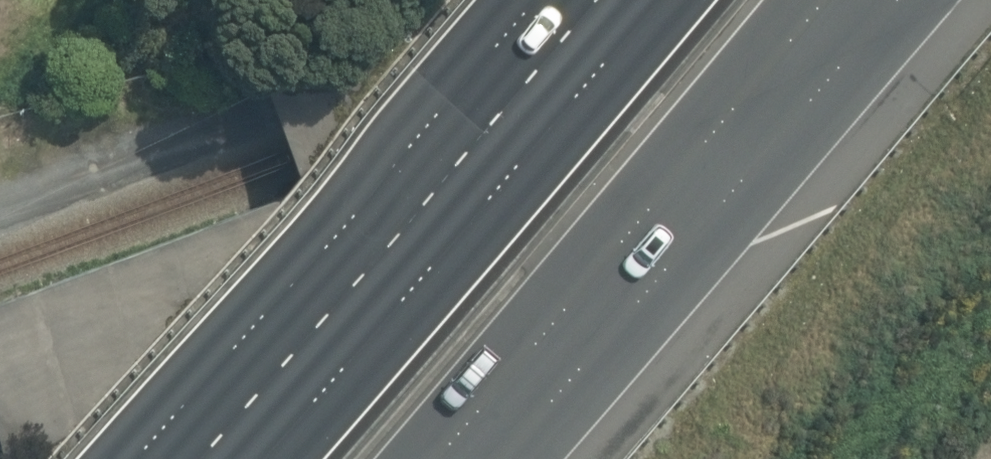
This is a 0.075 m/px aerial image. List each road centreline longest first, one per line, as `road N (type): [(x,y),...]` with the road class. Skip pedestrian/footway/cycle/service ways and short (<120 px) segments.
road 1 (motorway): [(255,458),(658,0)]
road 2 (motorway): [(831,0),(445,458)]

